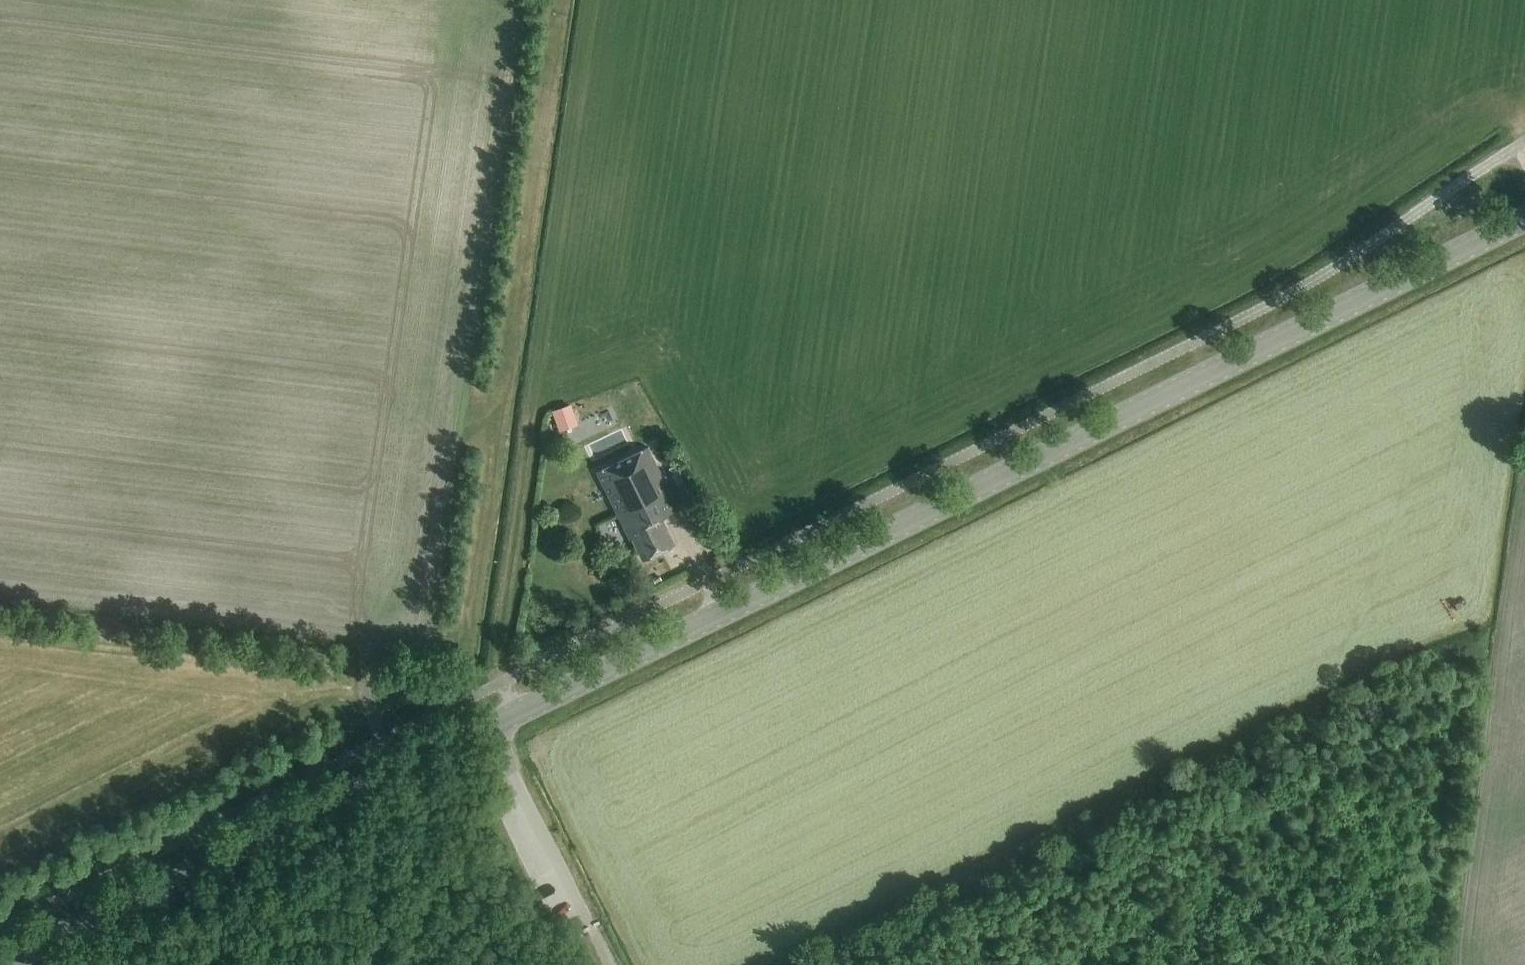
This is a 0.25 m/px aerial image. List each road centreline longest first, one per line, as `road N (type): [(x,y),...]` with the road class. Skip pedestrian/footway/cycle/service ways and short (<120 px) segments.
road 1 (primary): [(489,727),(1524,218)]
road 2 (primary): [(2,964),(489,727)]
road 3 (track): [(1417,964),(1459,703),(1472,680)]
road 4 (unclassified): [(610,964),(489,727)]

